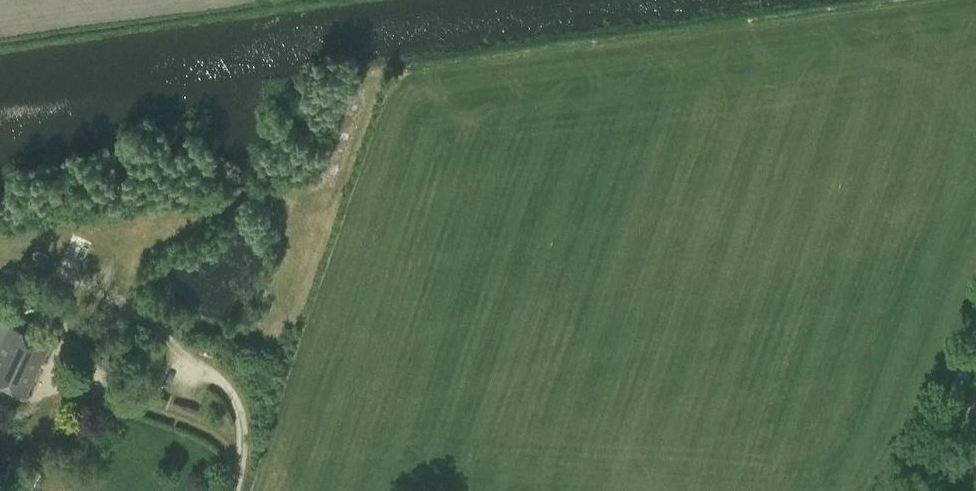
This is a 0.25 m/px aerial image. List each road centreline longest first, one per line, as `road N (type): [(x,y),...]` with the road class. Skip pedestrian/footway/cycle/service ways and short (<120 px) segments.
road 1 (unclassified): [(916,490),(975,343)]

